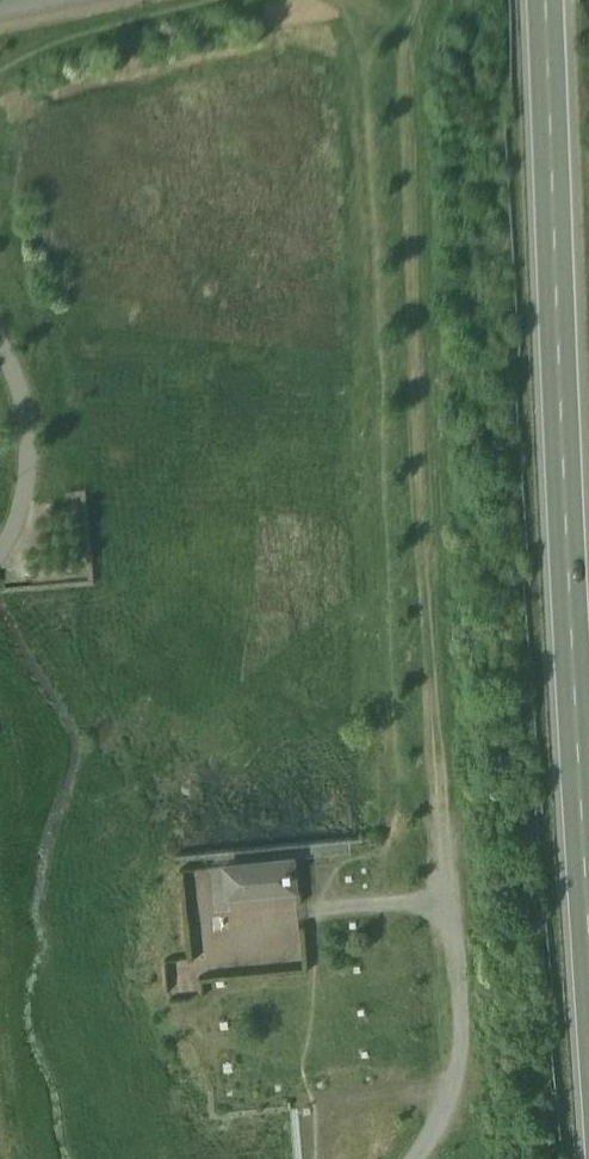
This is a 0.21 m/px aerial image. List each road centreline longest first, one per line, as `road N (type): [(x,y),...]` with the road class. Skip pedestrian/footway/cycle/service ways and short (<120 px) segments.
road 1 (primary): [(548,0),(588,954)]
road 2 (track): [(411,1158),(456,1074),(460,986),(443,821)]

